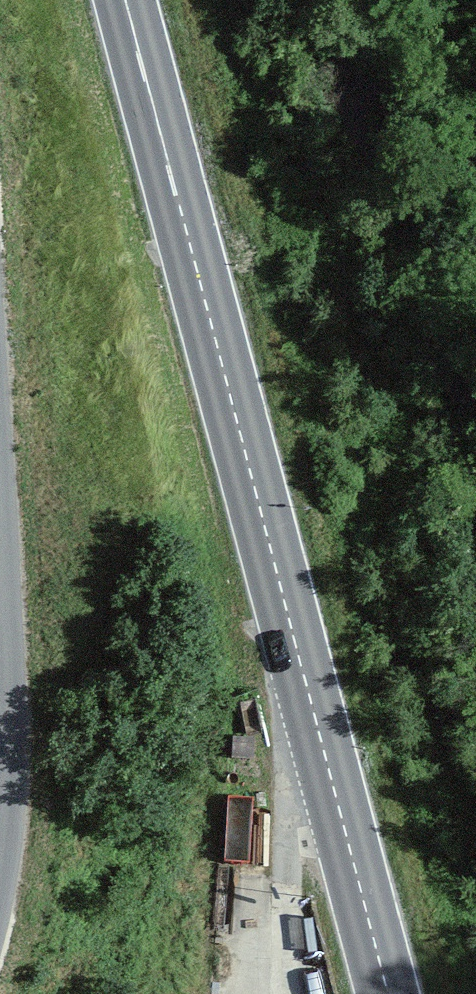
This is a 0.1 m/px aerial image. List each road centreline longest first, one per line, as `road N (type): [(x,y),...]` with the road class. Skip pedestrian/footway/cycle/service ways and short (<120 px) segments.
road 1 (primary): [(125,0),(389,993)]

